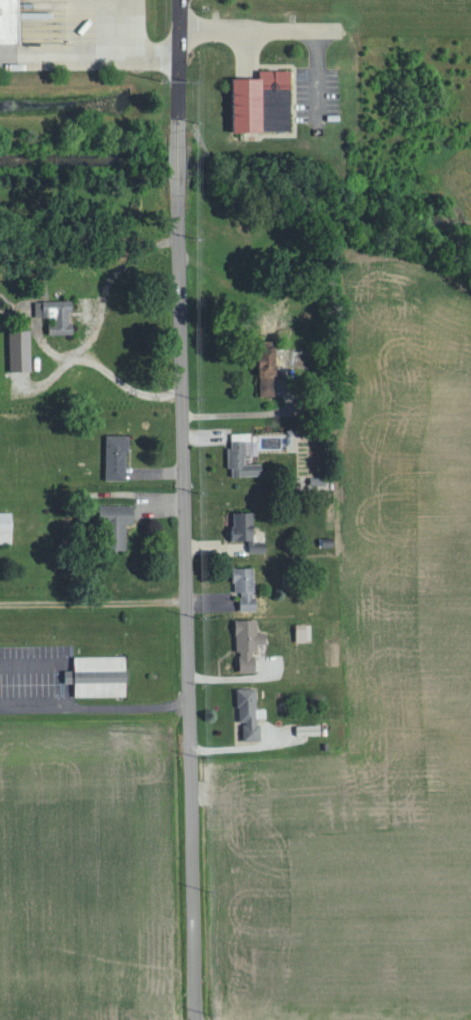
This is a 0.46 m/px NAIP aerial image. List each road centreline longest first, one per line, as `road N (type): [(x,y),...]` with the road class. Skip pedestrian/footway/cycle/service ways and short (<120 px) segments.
road 1 (residential): [(195,1019),(181,0)]

